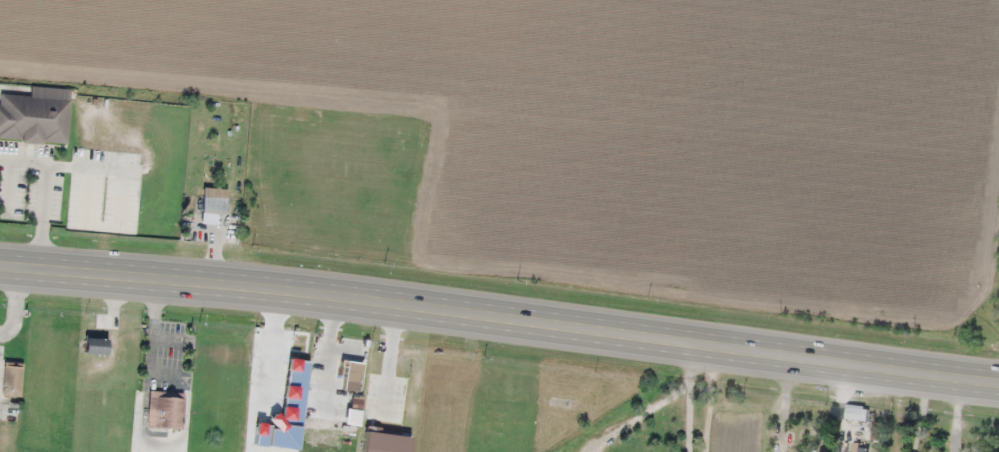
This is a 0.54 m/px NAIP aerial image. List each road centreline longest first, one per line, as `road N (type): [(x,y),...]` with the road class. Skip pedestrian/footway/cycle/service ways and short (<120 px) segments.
road 1 (primary): [(998,383),(379,301),(0,266)]

